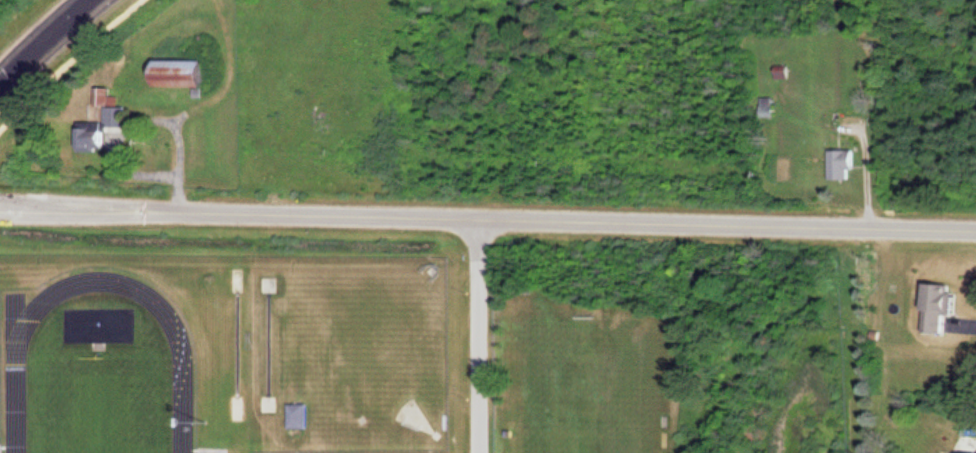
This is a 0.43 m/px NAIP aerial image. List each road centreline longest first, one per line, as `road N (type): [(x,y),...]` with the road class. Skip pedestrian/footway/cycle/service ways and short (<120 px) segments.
road 1 (residential): [(975,227),(0,207)]
road 2 (primary): [(92,0),(0,83)]

